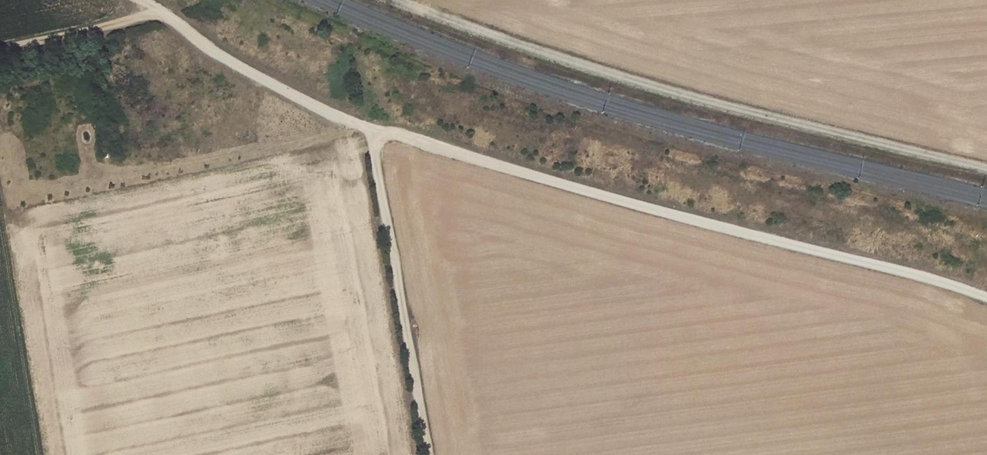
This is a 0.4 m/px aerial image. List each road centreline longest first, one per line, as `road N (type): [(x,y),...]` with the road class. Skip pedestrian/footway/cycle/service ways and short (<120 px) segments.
road 1 (track): [(143,0),(240,68),(370,129),(986,298)]
road 2 (track): [(986,171),(700,101),(403,0)]
road 3 (track): [(426,454),(370,129)]
road 4 (track): [(0,51),(161,11)]

